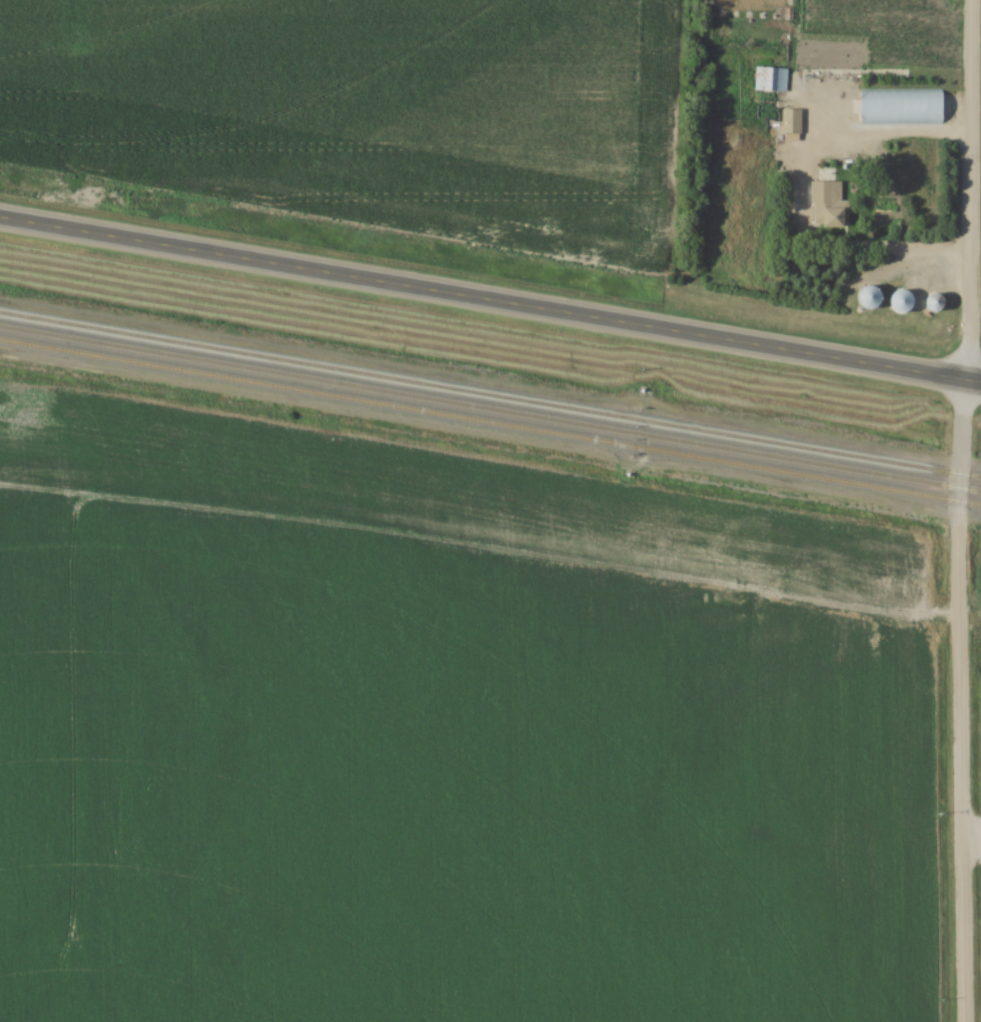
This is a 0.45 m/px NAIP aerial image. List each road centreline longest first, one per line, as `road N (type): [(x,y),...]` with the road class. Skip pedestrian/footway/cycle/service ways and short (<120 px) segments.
road 1 (tertiary): [(959,1021),(956,499),(970,336),(967,0)]
road 2 (primary): [(980,381),(0,216)]

